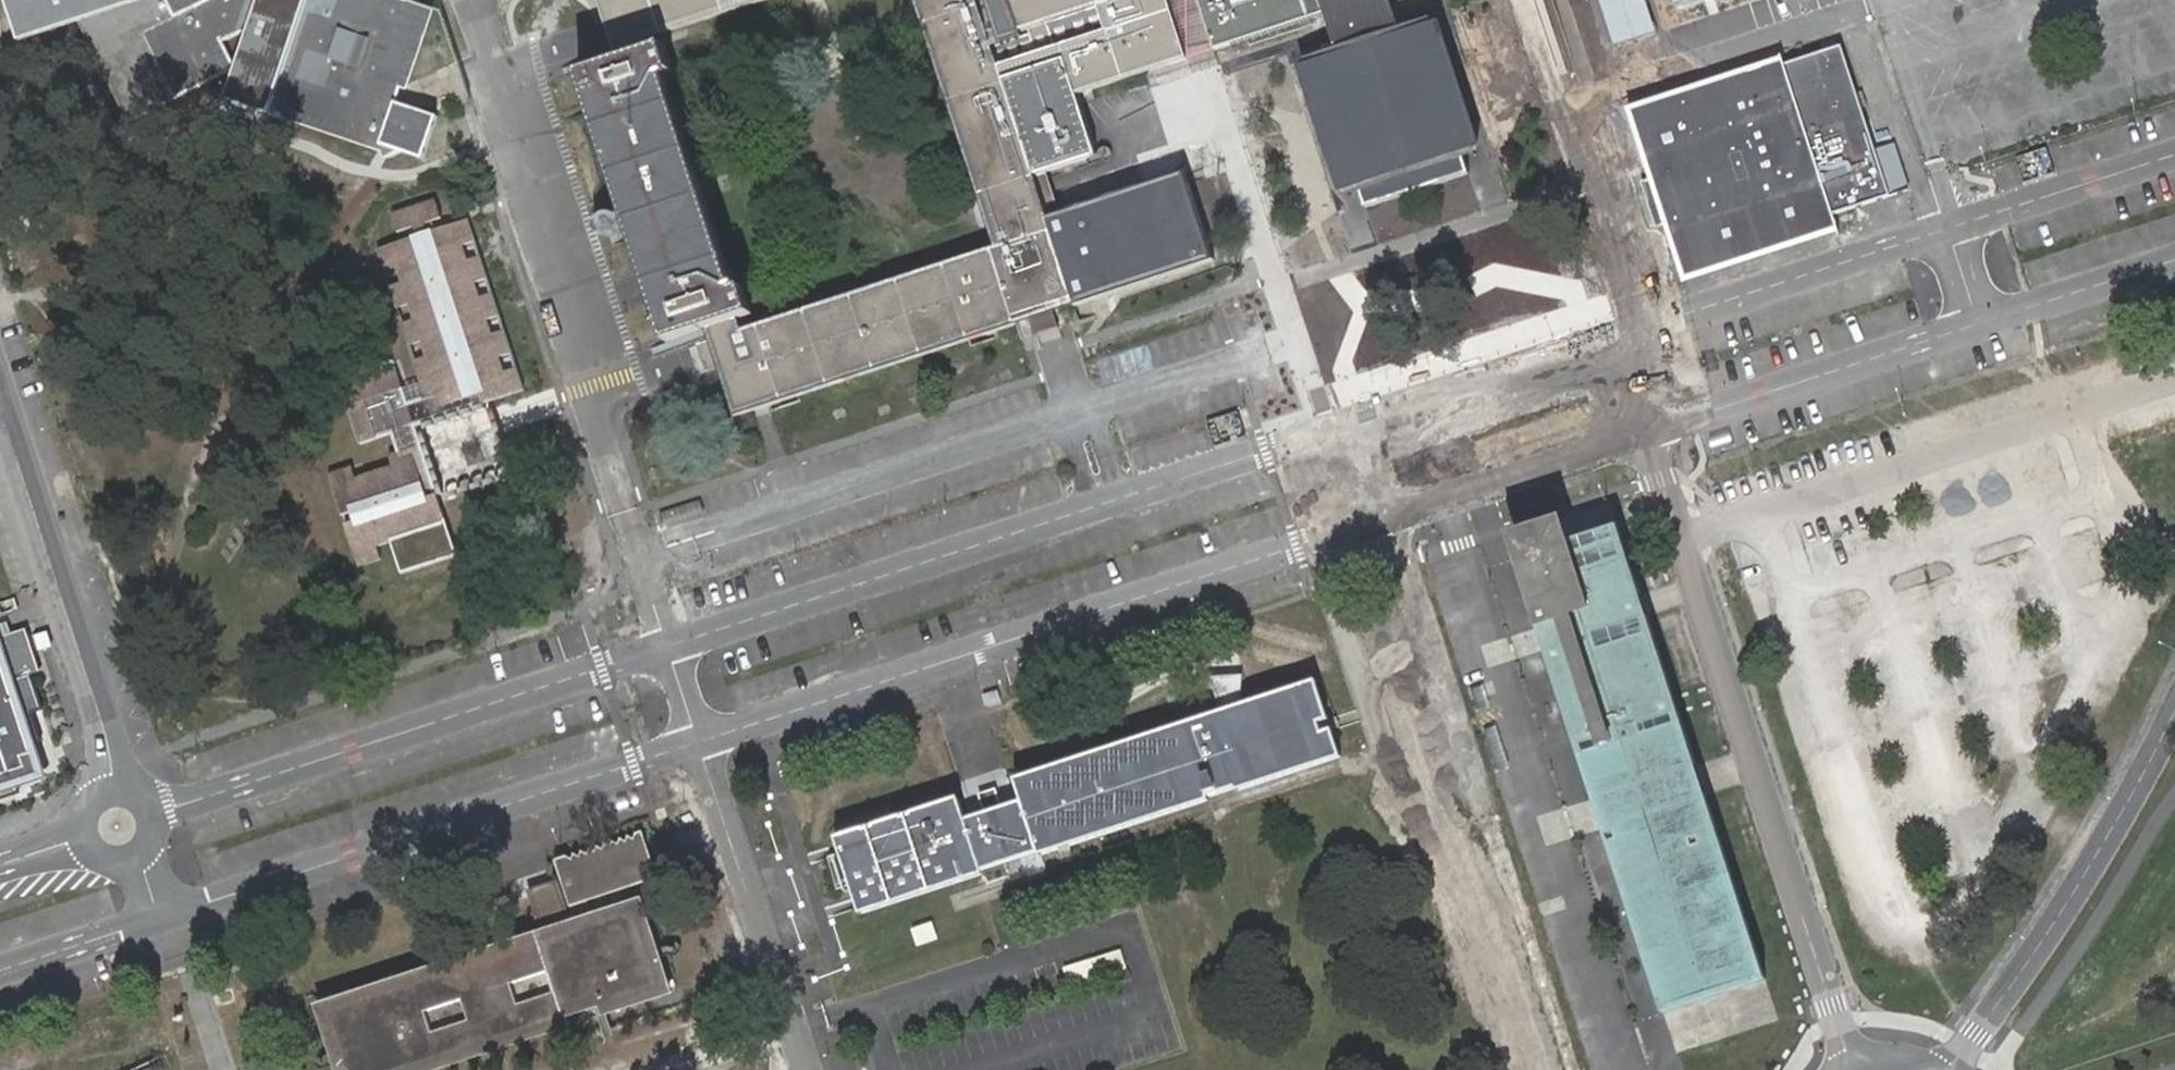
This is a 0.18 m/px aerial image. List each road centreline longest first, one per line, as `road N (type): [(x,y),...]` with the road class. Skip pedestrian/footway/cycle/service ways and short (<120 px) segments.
road 1 (residential): [(705,743),(1345,532),(1315,436),(674,643)]
road 2 (residential): [(1859,1069),(1649,433)]
road 3 (residential): [(161,919),(705,743)]
road 4 (residential): [(674,643),(152,813)]
road 5 (residential): [(1949,230),(1618,336),(1649,433)]
road 6 (tertiary): [(2174,709),(2103,843),(1975,1034),(1941,1069)]
road 7 (residential): [(117,789),(102,717),(0,406)]
road 8 (residential): [(1649,433),(1979,325)]
road 9 (residential): [(705,743),(811,1069)]
road 10 (residential): [(2174,157),(1949,230)]
road 11 (residential): [(1979,325),(2174,263)]
road 12 (residential): [(0,972),(161,919)]

